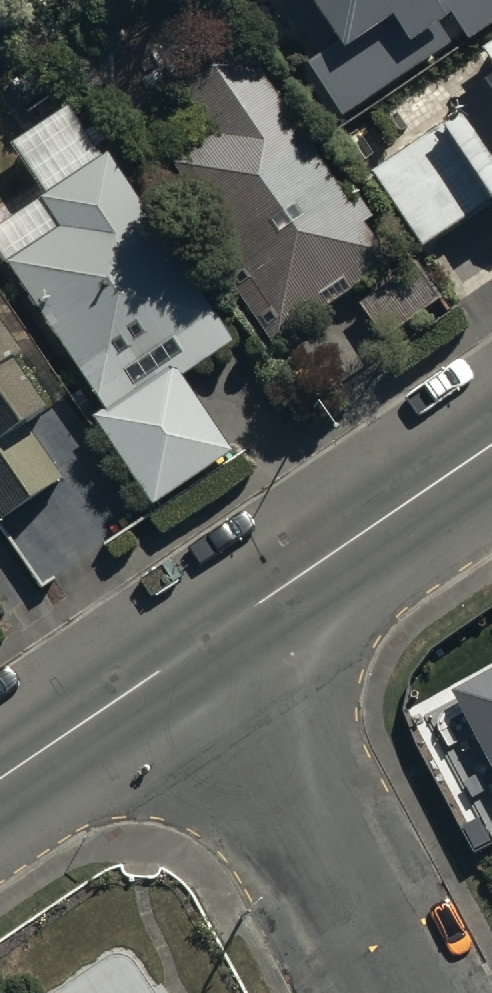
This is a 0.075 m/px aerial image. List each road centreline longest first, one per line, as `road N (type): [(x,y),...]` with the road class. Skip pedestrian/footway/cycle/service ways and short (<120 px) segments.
road 1 (residential): [(394,992),(202,636)]
road 2 (tertiary): [(202,636),(491,439)]
road 3 (tertiary): [(0,773),(202,636)]

